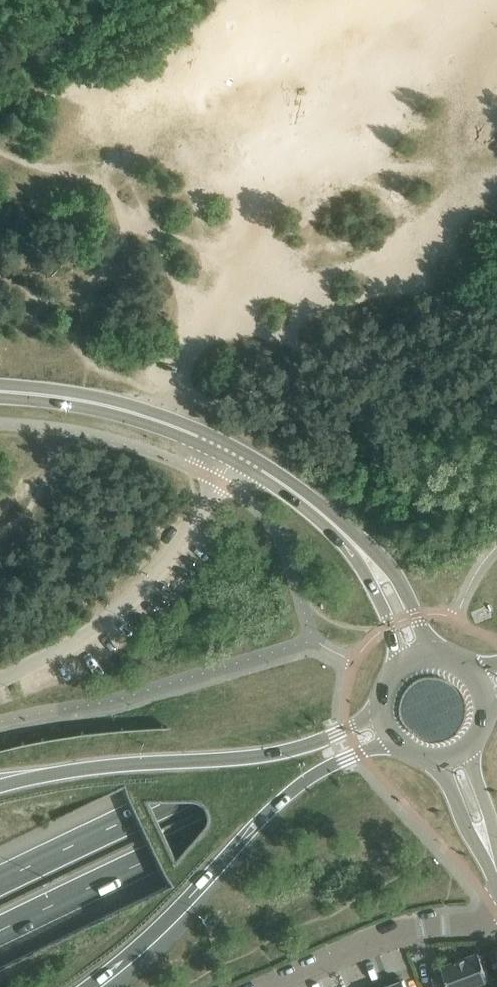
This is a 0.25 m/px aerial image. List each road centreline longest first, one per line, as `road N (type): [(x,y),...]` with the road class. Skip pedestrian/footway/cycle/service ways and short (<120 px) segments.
road 1 (motorway): [(0,933),(496,706)]
road 2 (motorway): [(496,657),(0,882)]
road 3 (motorway): [(89,986),(152,935),(282,797),(330,765),(400,743)]
road 4 (secondary): [(356,546),(273,477),(198,436),(108,405),(0,391)]
road 5 (motorway): [(384,704),(285,752),(0,786)]
road 6 (residential): [(273,986),(408,932),(496,918)]
road 7 (secondary): [(442,653),(399,579),(356,546)]
road 8 (tertiary): [(427,757),(496,877)]
road 9 (secondary): [(356,546),(400,667)]

